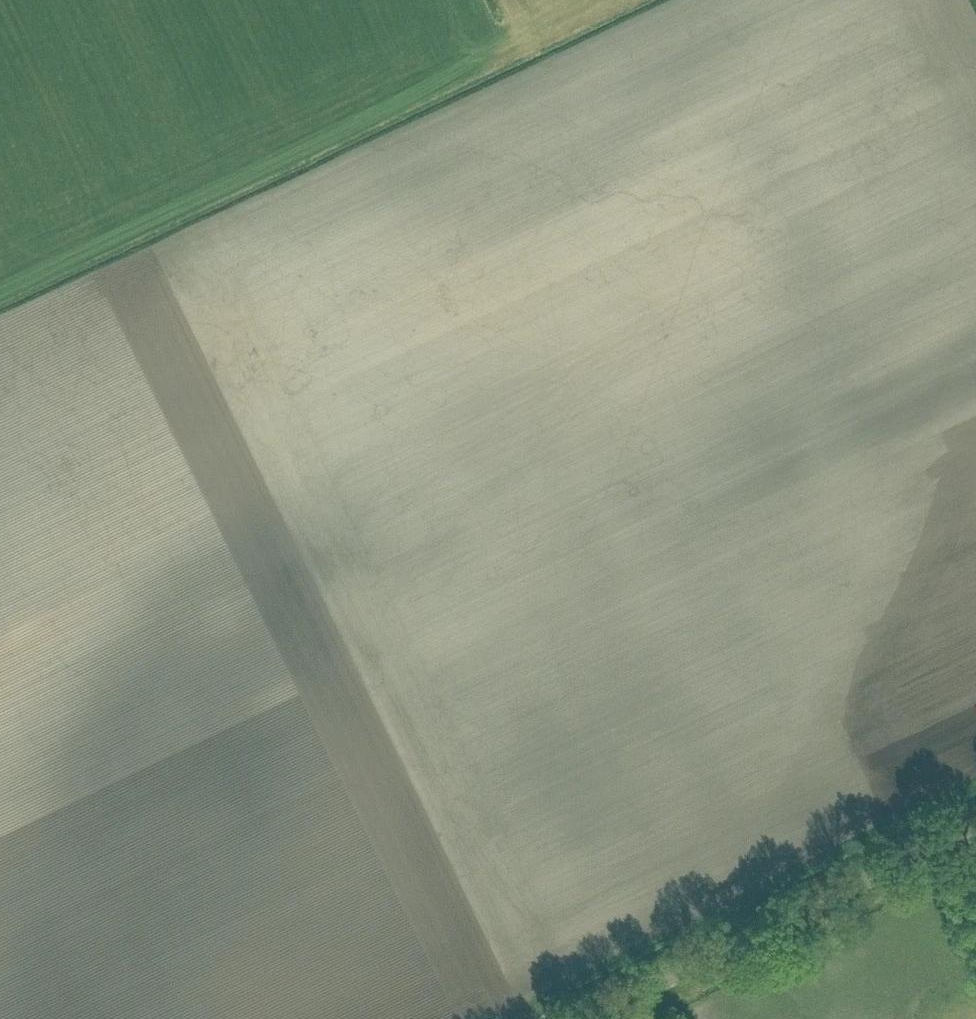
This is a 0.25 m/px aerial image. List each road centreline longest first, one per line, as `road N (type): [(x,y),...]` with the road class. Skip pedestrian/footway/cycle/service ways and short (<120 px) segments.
road 1 (unclassified): [(579,1018),(975,826)]

